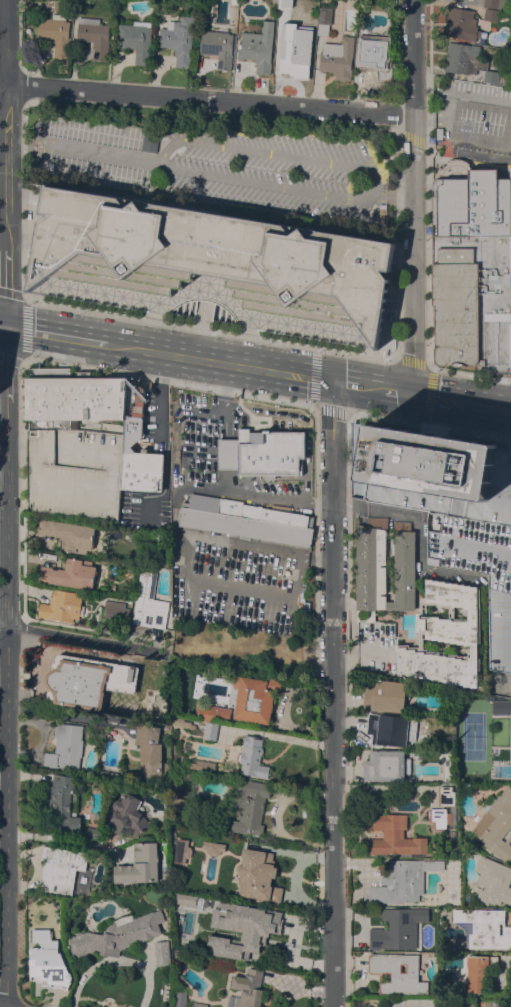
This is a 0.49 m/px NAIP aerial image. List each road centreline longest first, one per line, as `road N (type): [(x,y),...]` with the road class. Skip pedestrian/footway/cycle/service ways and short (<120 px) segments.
road 1 (residential): [(331,1006),(332,381)]
road 2 (tertiary): [(5,1006),(6,401)]
road 3 (residential): [(412,115),(7,85)]
road 4 (residential): [(411,392),(413,0)]
road 5 (tertiary): [(7,249),(7,0)]
road 6 (primary): [(332,381),(107,344)]
road 7 (residential): [(156,653),(0,630)]

